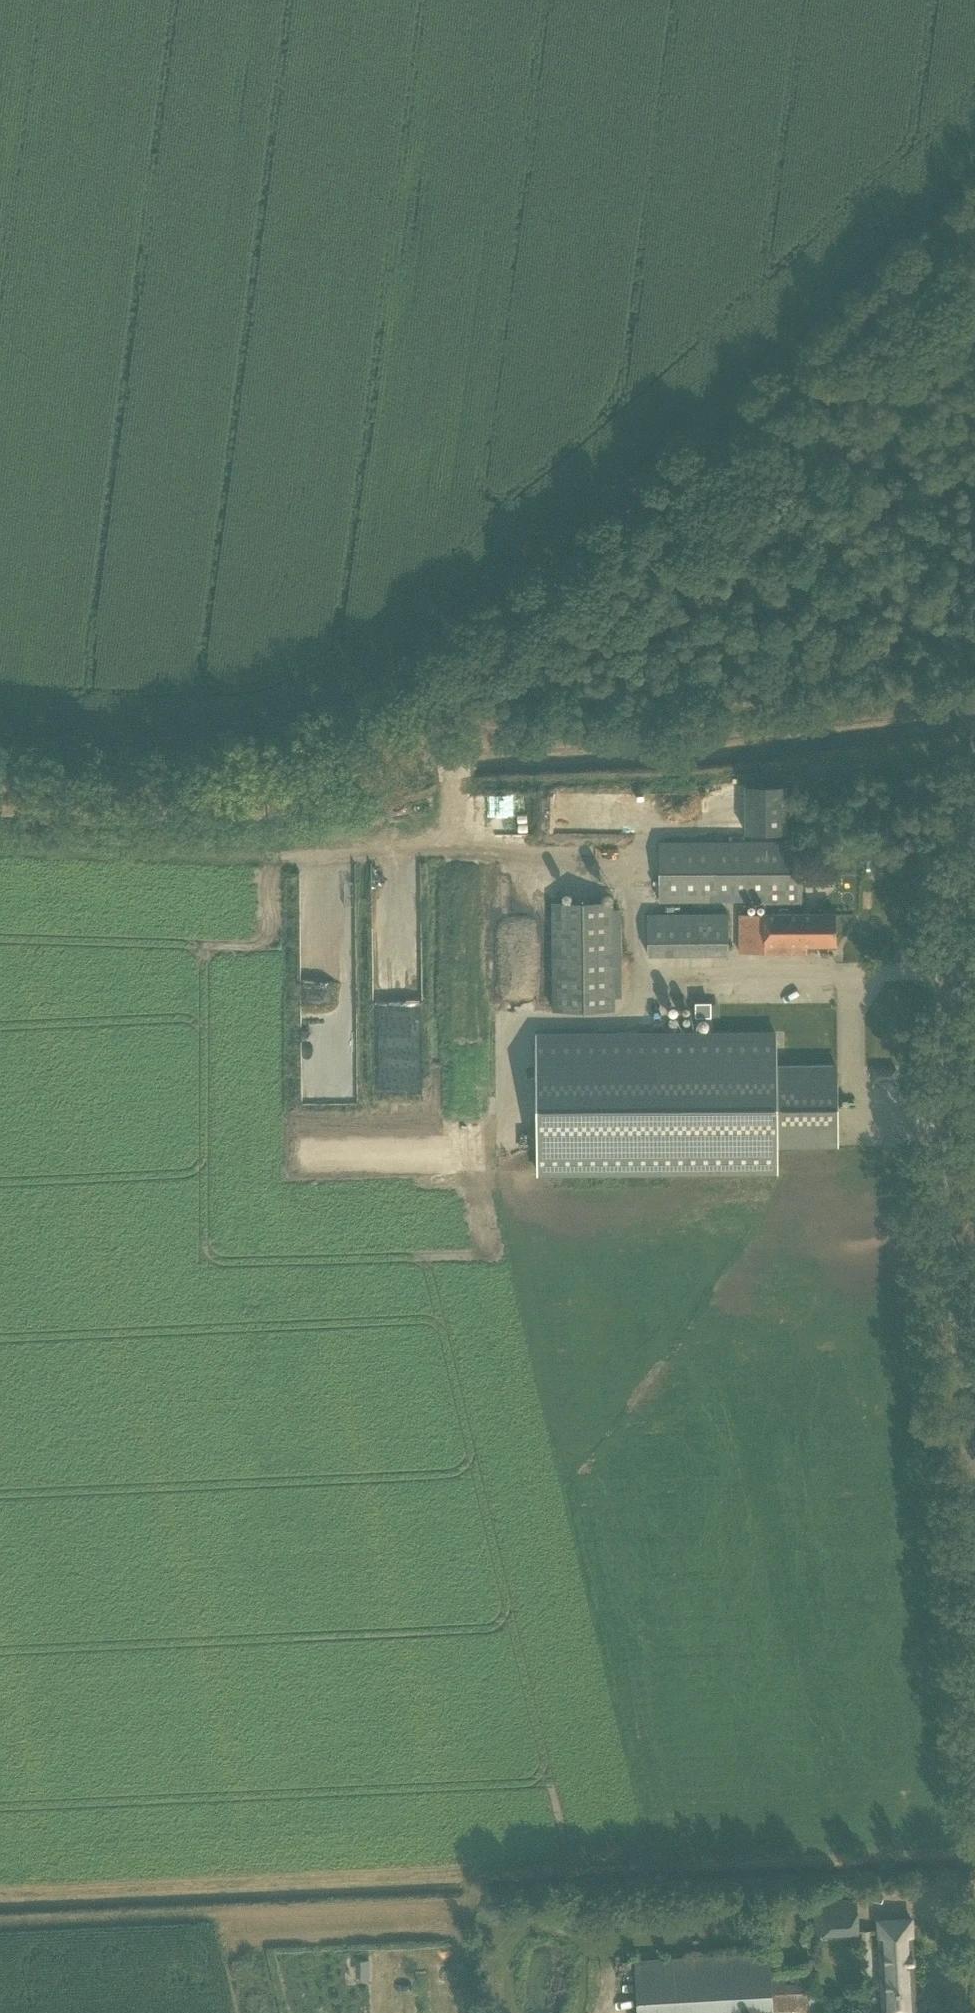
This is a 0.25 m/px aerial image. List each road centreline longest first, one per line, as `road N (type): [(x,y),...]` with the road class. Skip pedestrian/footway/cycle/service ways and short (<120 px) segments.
road 1 (track): [(974,703),(433,754),(239,800),(0,792)]
road 2 (track): [(974,239),(365,769)]
road 3 (unclassified): [(974,1443),(933,1013),(942,903),(974,748)]

